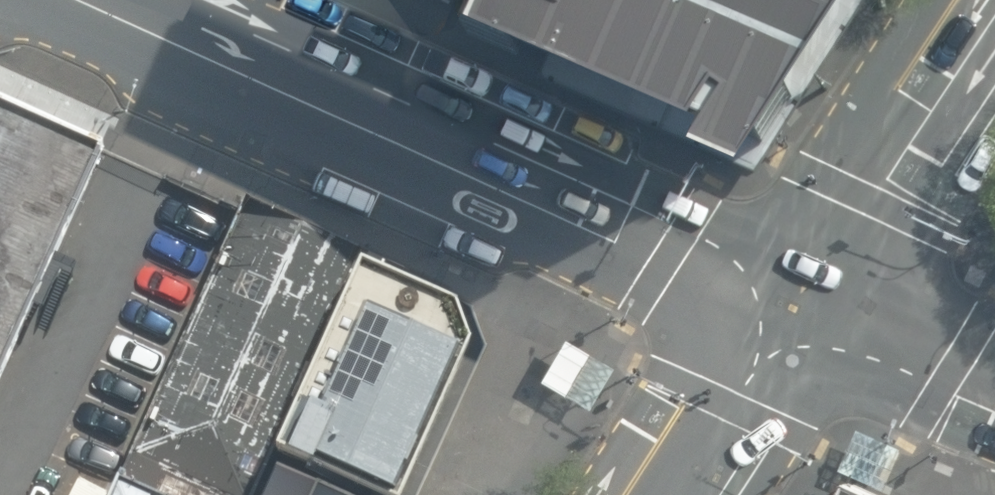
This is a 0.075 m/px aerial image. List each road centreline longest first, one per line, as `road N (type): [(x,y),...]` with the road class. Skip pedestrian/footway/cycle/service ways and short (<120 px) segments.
road 1 (secondary): [(120,0),(782,303)]
road 2 (secondary): [(970,0),(782,303)]
road 3 (secondary): [(782,303),(994,392)]
road 4 (secondary): [(782,303),(663,494)]

